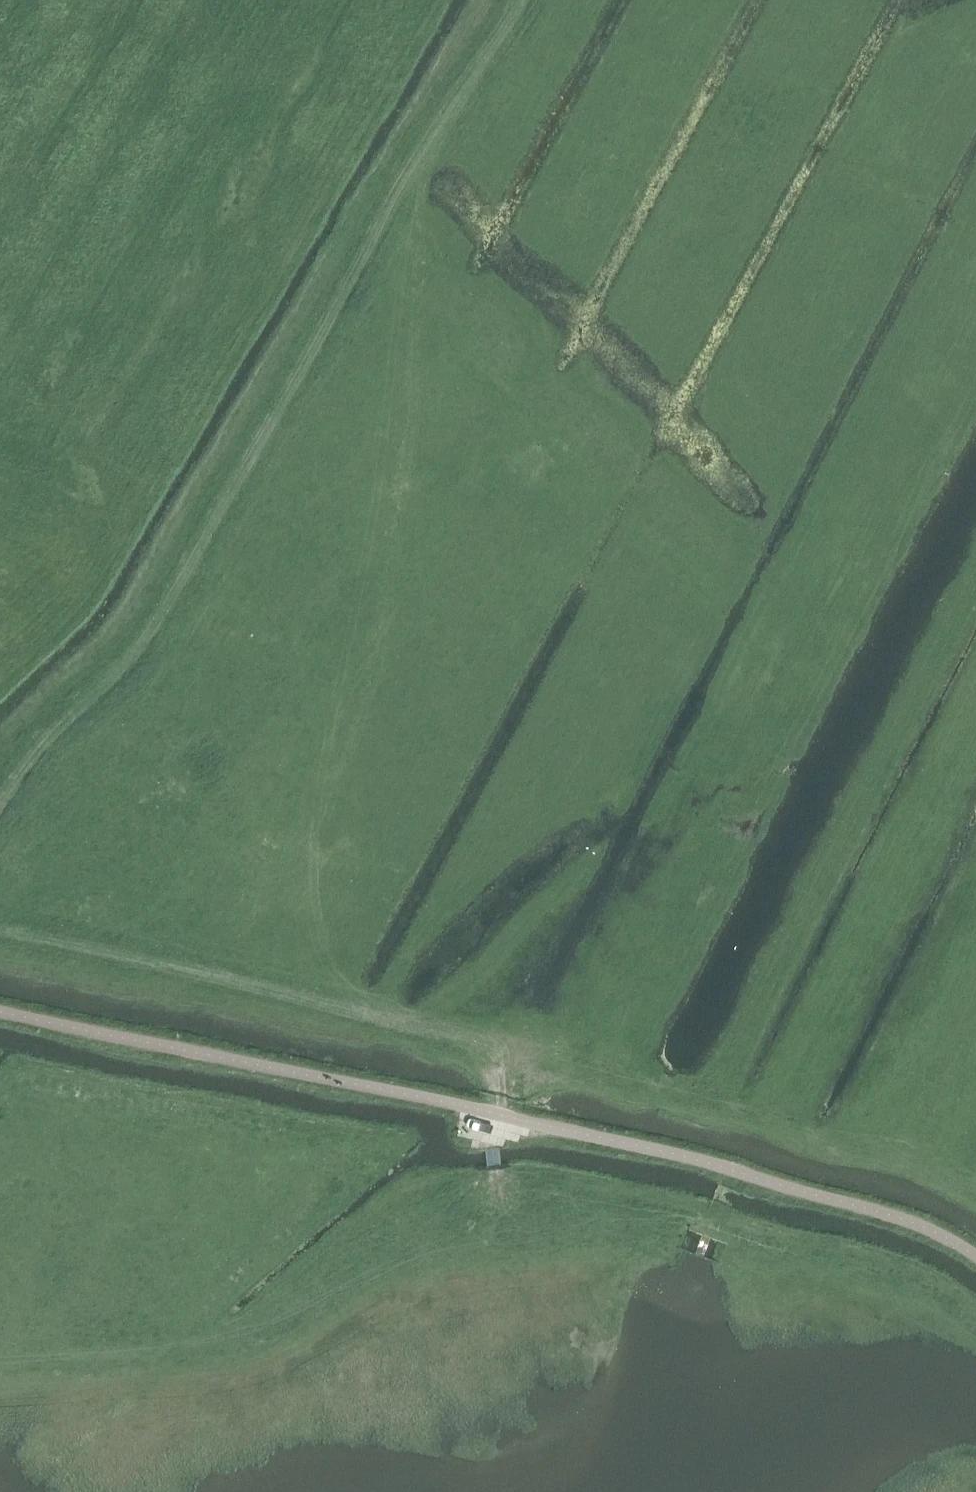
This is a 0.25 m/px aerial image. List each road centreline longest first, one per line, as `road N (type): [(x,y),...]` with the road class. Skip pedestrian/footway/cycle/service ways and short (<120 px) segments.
road 1 (unclassified): [(975,1255),(903,1219),(723,1166),(0,1010)]

